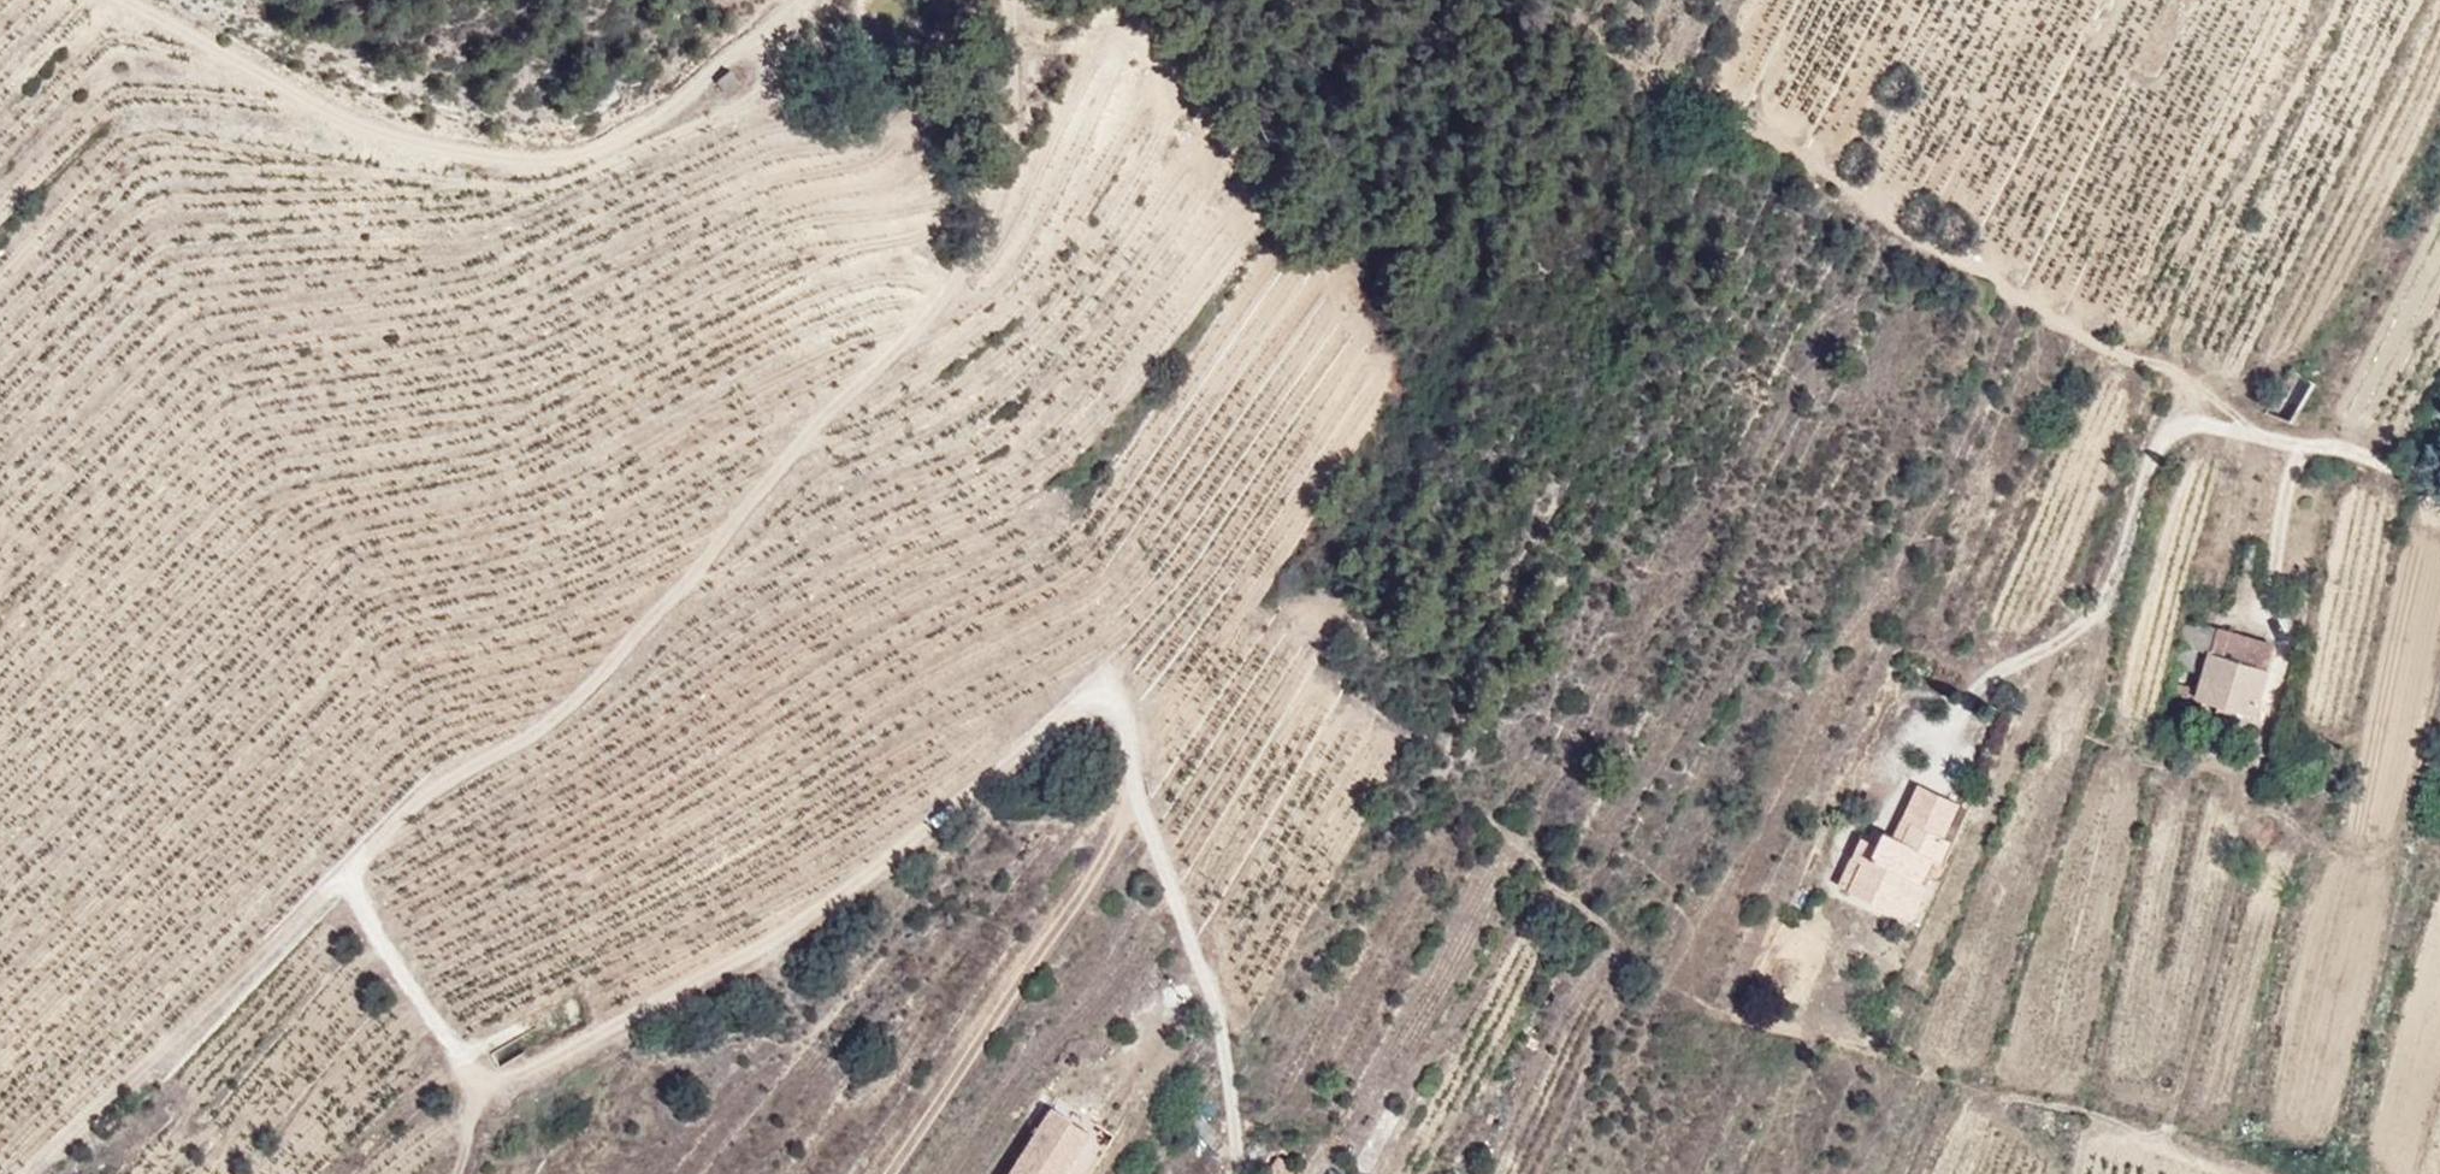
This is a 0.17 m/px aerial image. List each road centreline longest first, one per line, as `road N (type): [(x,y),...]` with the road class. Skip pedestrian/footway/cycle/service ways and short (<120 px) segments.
road 1 (track): [(1227,1173),(1232,1091),(1216,1011),(1154,847),(1119,714),(1101,695),(1052,722),(846,902),(582,1049),(498,1077),(450,1046),(358,891),(357,867),(421,795),(579,696),(680,596),(837,403),(953,284),(989,226),(1029,99),(1024,0)]
road 2 (track): [(808,0),(669,118),(575,164),(411,147),(309,102),(121,0)]
road 3 (unclassified): [(2439,479),(2320,444),(2183,425),(2162,445),(2106,591)]

